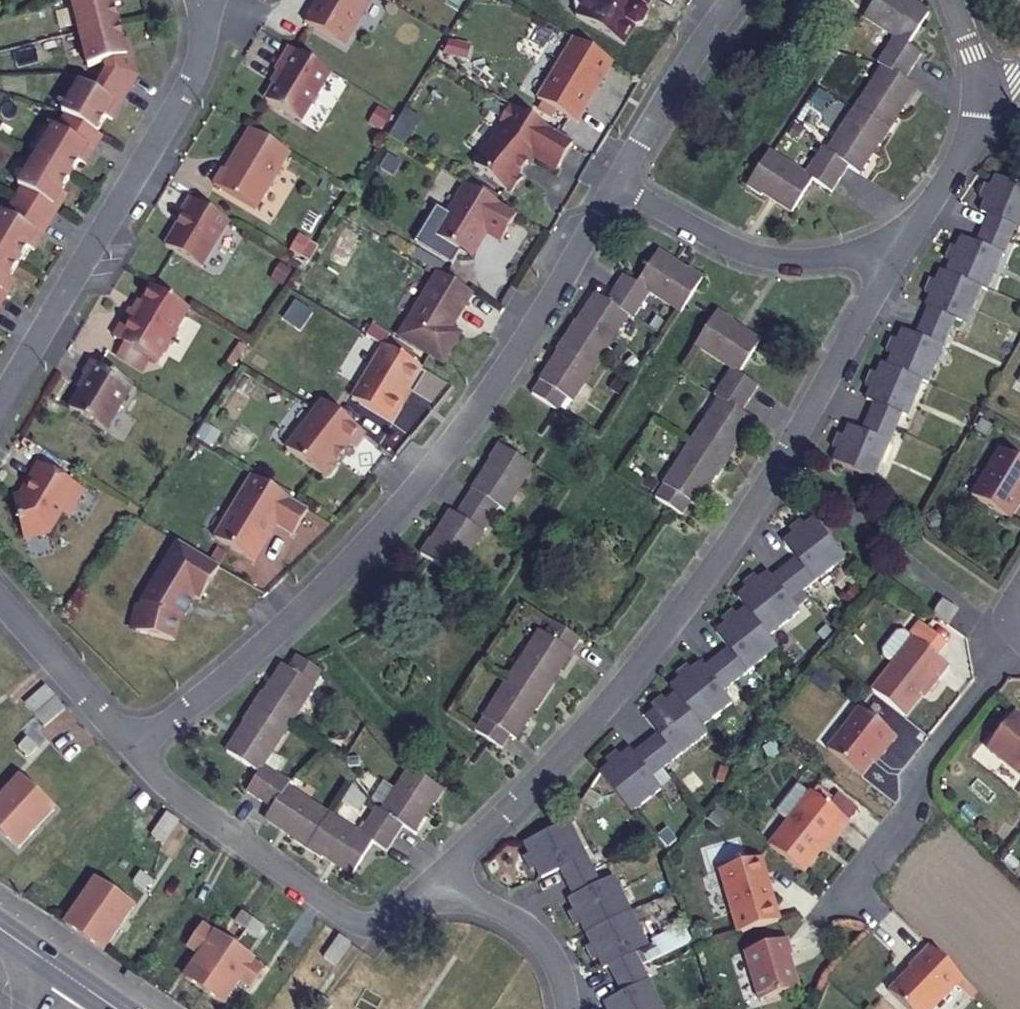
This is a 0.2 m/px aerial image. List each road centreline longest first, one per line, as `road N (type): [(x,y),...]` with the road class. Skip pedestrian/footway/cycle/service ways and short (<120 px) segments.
road 1 (residential): [(435,877),(571,742),(686,603),(769,479),(891,265)]
road 2 (residential): [(127,746),(265,642),(389,516),(497,379),(614,184)]
road 3 (residential): [(0,399),(185,89),(206,0)]
road 4 (residential): [(127,746),(175,797),(341,915),(379,917),(435,877)]
road 5 (residential): [(1019,639),(923,760),(899,815),(831,904)]
road 6 (residential): [(614,184),(755,254),(891,265)]
road 7 (residential): [(614,184),(730,0)]
road 8 (residential): [(435,877),(533,934),(557,969),(565,1008)]
road 9 (residential): [(0,599),(127,746)]
road 10 (residential): [(891,265),(963,149),(983,97)]

